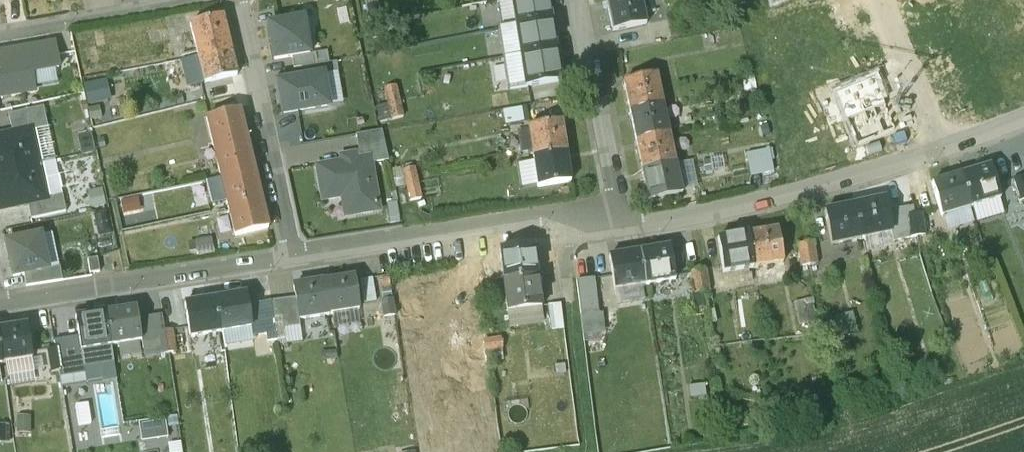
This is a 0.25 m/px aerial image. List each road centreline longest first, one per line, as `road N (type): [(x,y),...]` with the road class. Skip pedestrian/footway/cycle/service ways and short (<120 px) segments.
road 1 (residential): [(622,227),(815,189),(1023,119)]
road 2 (residential): [(291,259),(548,223),(622,227)]
road 3 (residential): [(0,307),(291,259)]
road 4 (residential): [(235,0),(291,259)]
road 5 (residential): [(577,0),(622,227)]
road 6 (residential): [(187,0),(0,31)]

